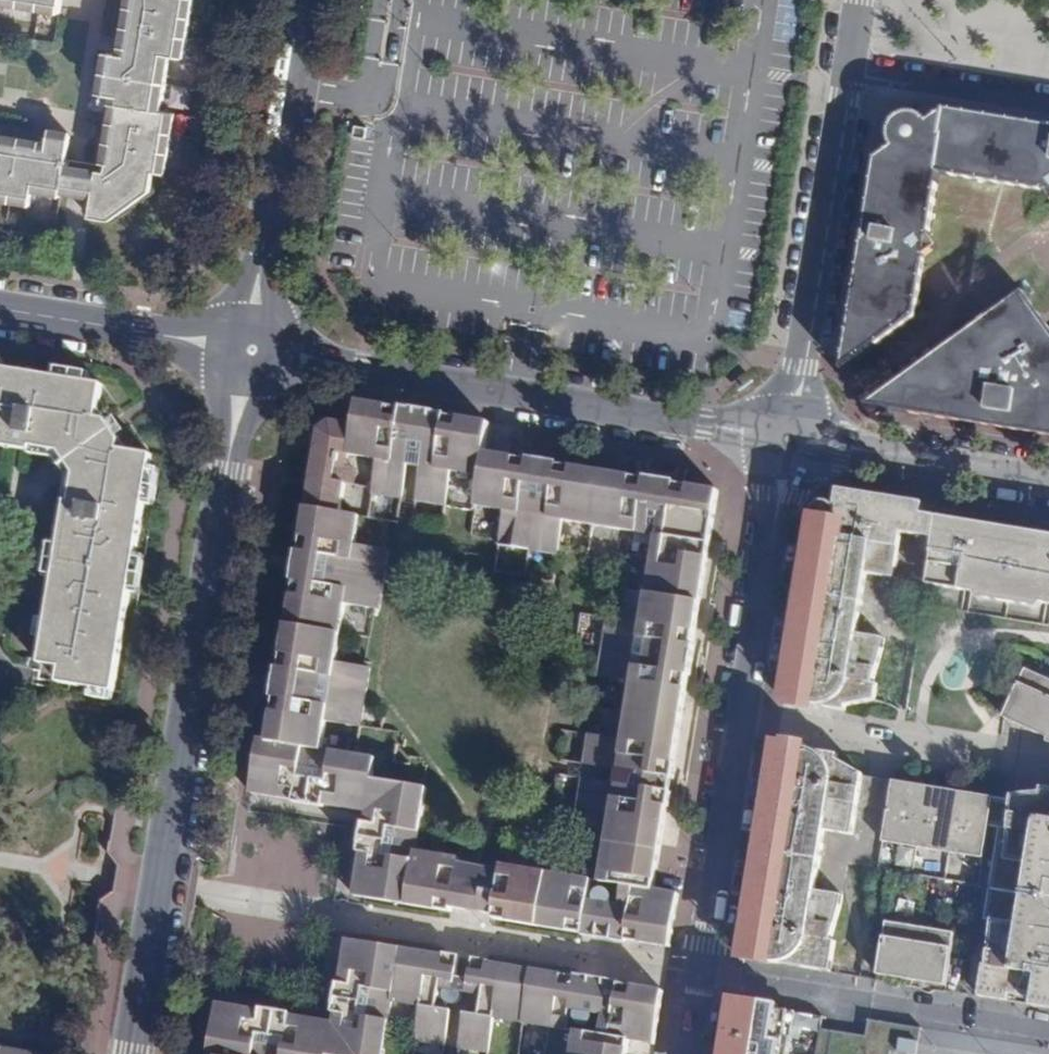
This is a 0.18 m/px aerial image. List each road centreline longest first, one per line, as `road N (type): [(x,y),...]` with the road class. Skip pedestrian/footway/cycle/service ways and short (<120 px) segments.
road 1 (tertiary): [(251,352),(132,1053)]
road 2 (residential): [(787,439),(686,1053)]
road 3 (residential): [(251,352),(787,439)]
road 4 (residential): [(848,71),(787,439)]
road 5 (tertiary): [(306,0),(251,352)]
road 6 (residential): [(787,439),(1048,482)]
road 7 (tertiary): [(251,352),(0,310)]
road 8 (residential): [(1048,107),(848,71)]

